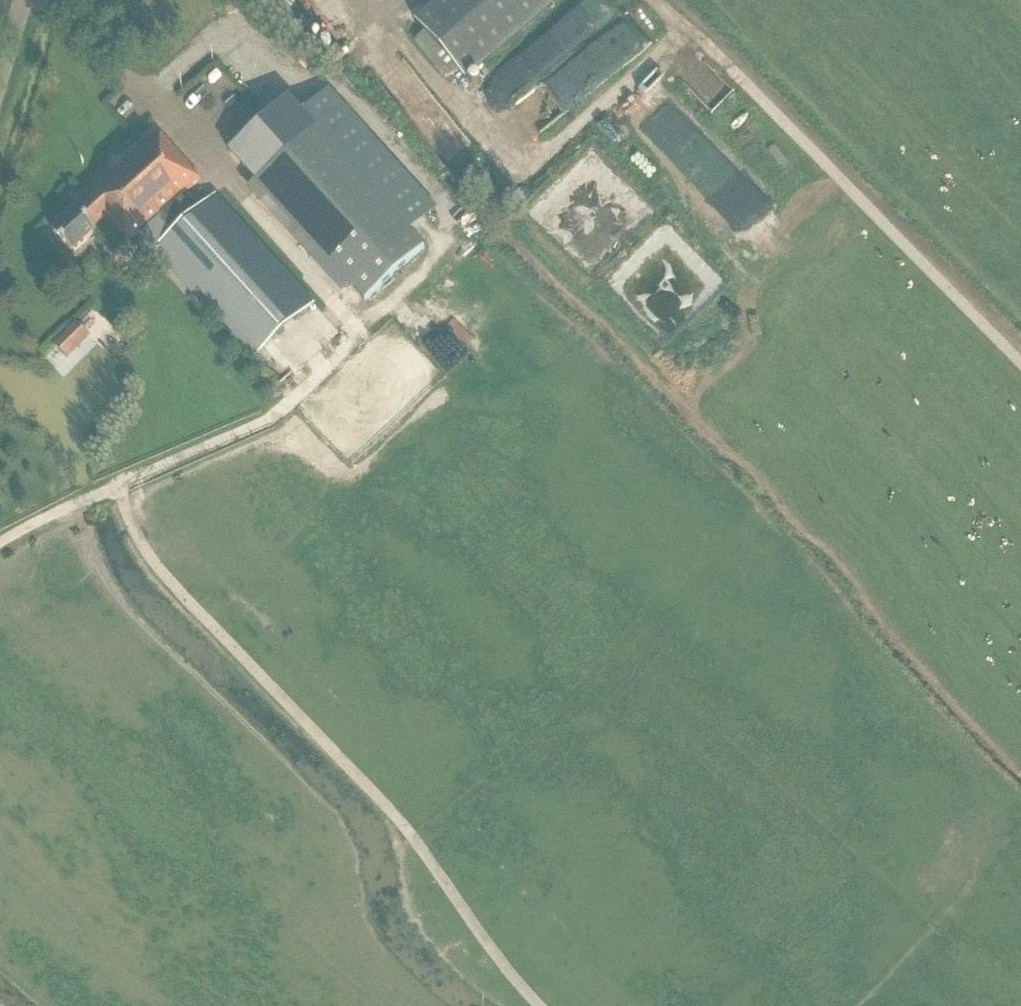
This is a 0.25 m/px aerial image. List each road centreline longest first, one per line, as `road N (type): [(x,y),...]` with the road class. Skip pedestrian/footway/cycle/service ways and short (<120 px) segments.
road 1 (track): [(113,486),(137,541),(399,820),(541,1005)]
road 2 (track): [(0,545),(82,500),(270,420),(438,262)]
road 3 (track): [(656,0),(1020,363)]
road 4 (track): [(227,183),(358,337)]

